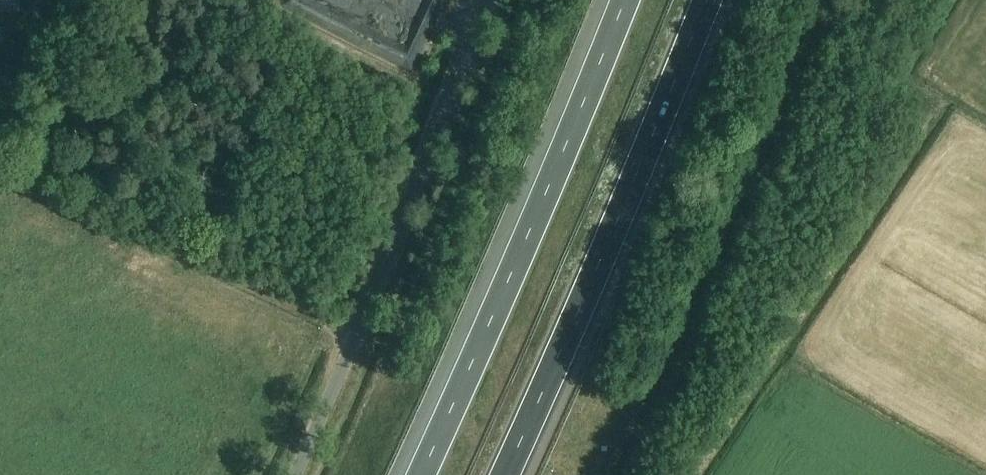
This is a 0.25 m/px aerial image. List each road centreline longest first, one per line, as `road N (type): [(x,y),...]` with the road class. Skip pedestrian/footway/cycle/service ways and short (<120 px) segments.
road 1 (motorway): [(622,0),(418,474)]
road 2 (motorway): [(501,474),(703,0)]
road 3 (unclassified): [(293,474),(428,164),(489,0)]

